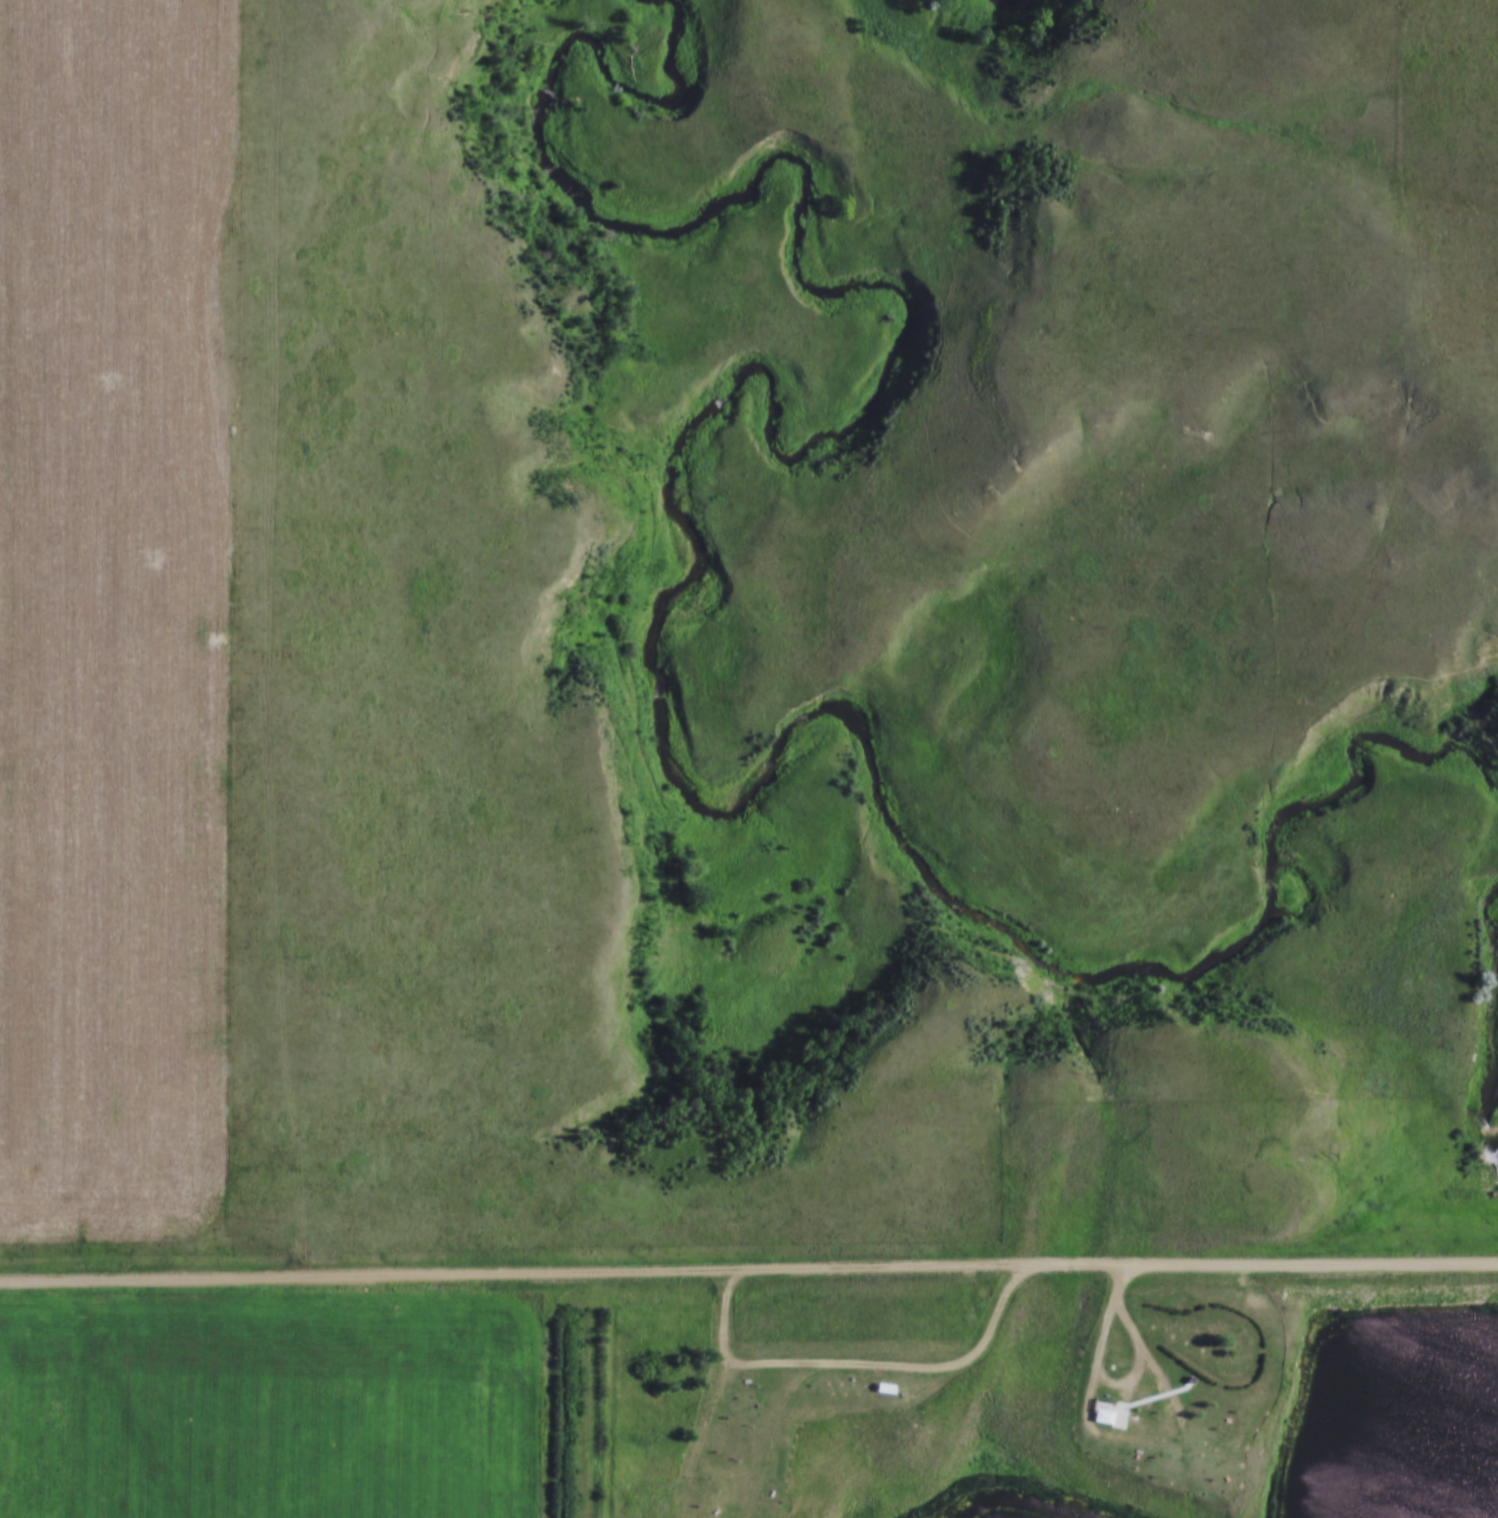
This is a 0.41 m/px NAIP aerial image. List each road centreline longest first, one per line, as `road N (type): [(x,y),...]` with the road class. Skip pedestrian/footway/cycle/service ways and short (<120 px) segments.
road 1 (residential): [(1497,1263),(0,1281)]

